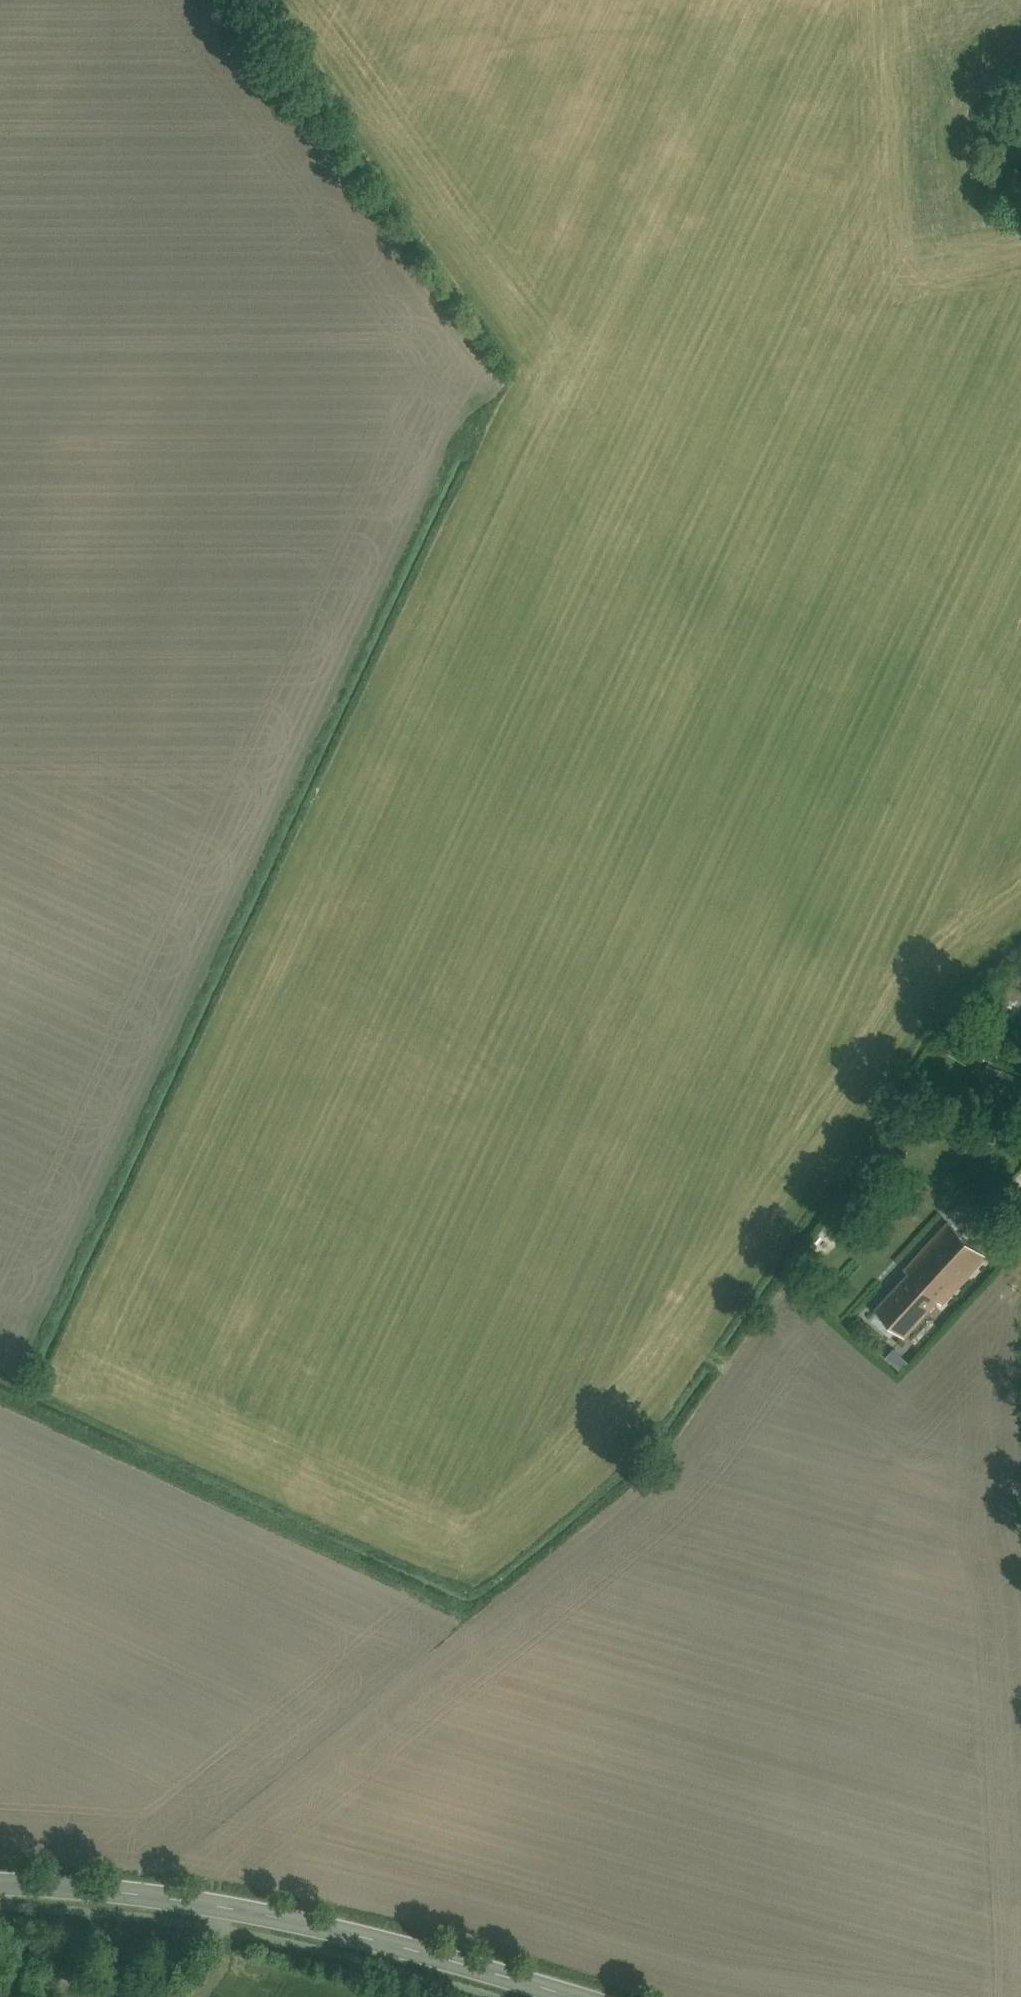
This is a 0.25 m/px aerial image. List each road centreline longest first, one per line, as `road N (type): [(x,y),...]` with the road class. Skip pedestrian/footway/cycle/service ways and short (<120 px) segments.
road 1 (tertiary): [(0,1889),(102,1888),(352,1934),(574,1996)]

